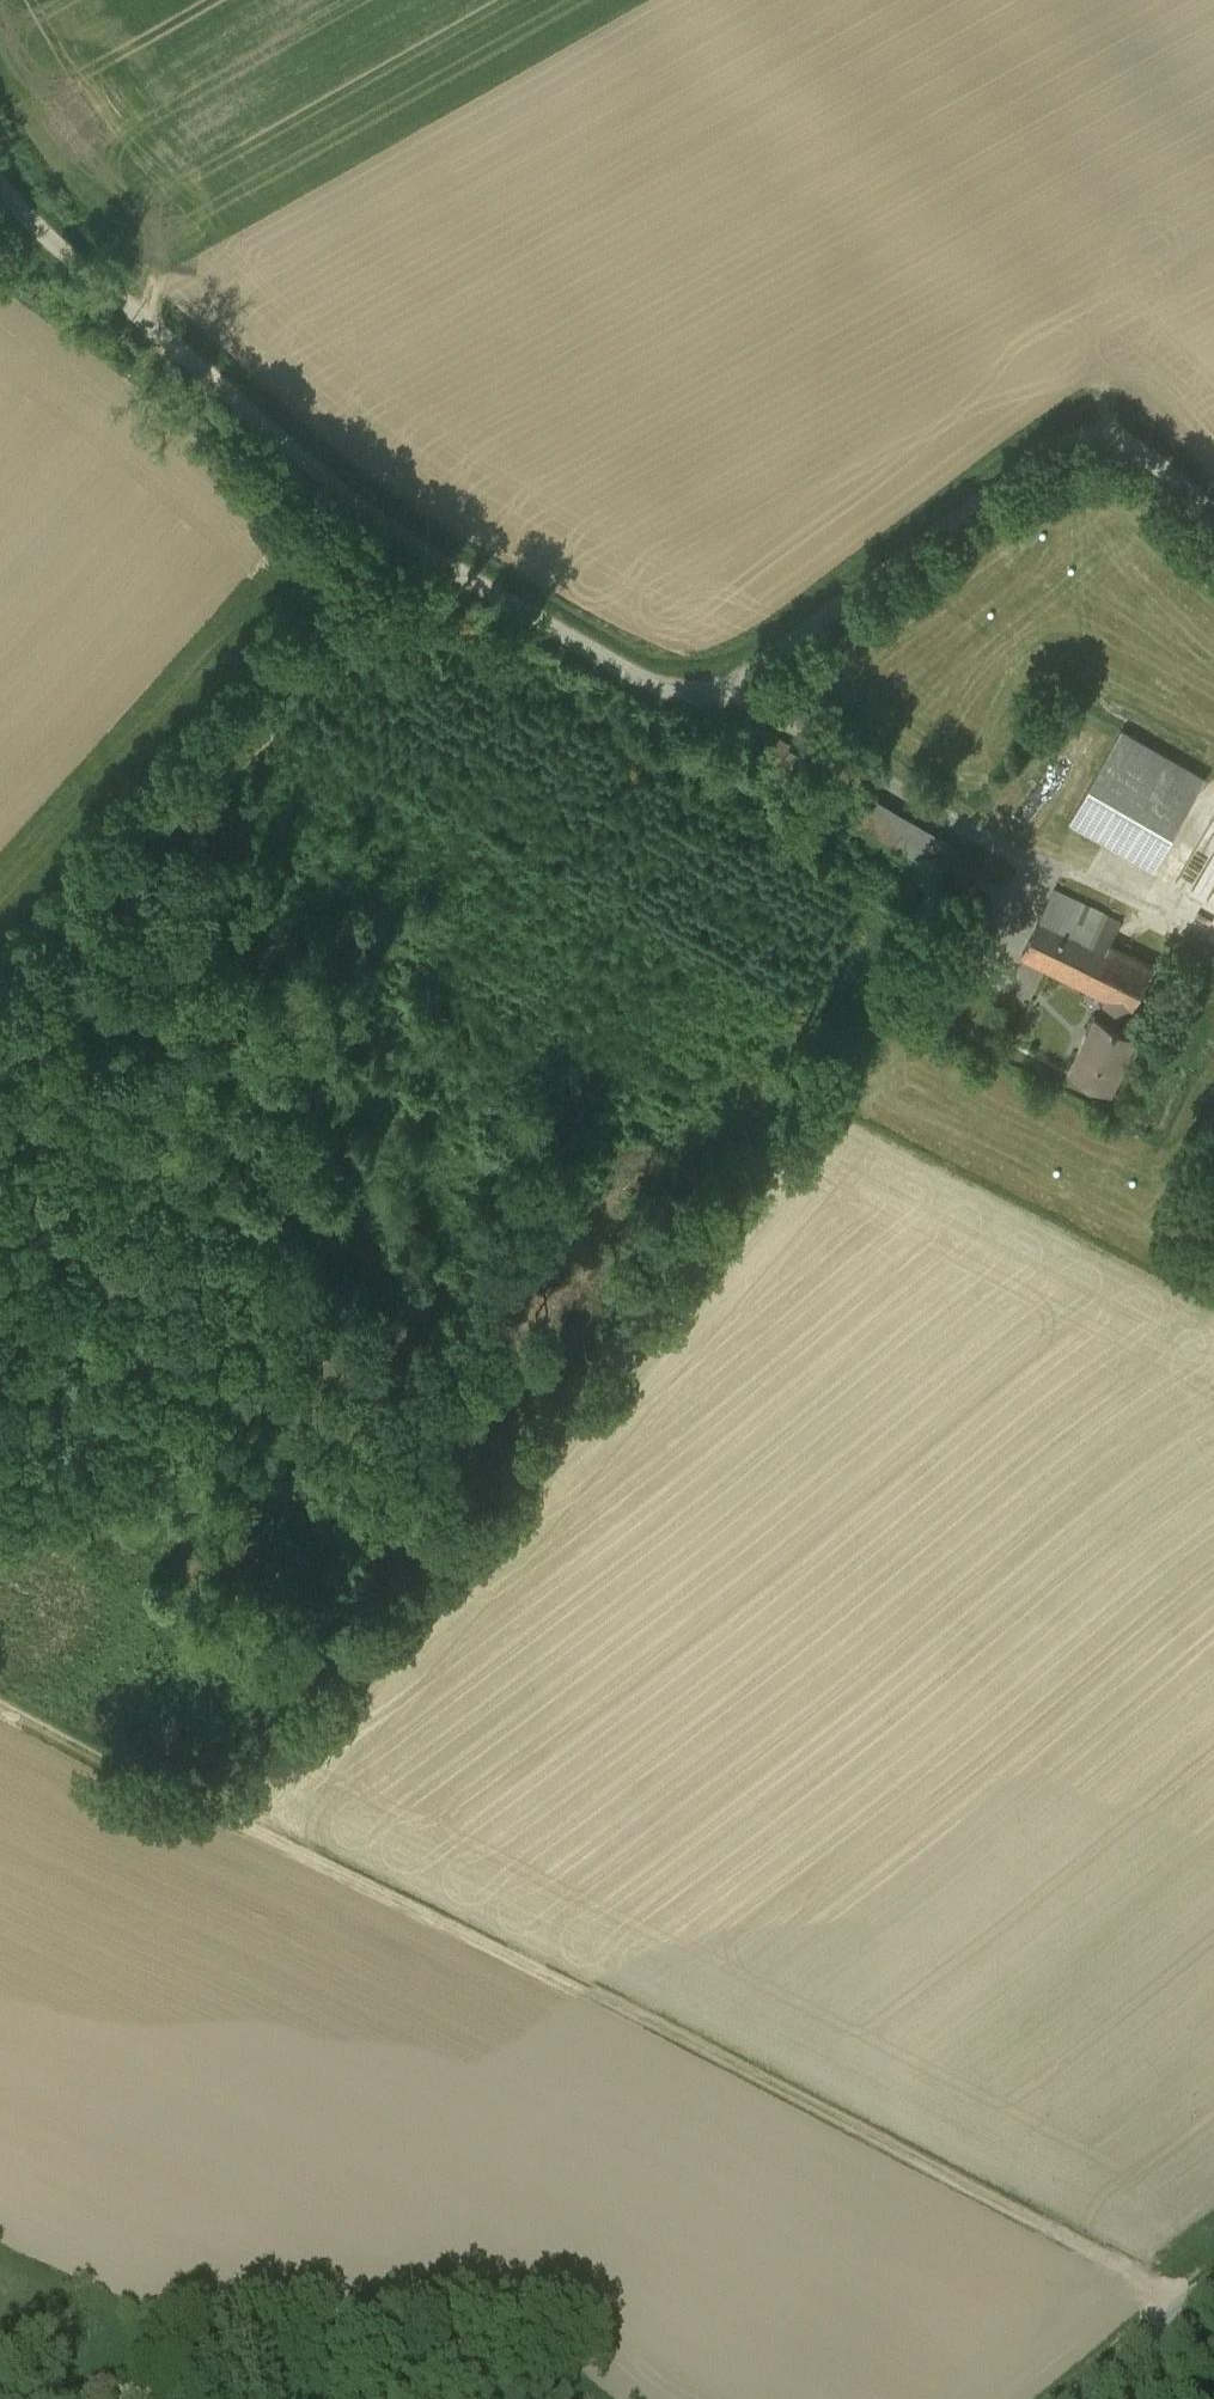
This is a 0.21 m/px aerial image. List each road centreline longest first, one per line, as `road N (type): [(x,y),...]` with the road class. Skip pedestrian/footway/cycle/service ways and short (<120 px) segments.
road 1 (unclassified): [(0,169),(63,247),(386,524),(622,670),(675,688),(724,681),(1054,435),(1092,421),(1128,424),(1213,497)]
road 2 (track): [(244,1798),(622,1302),(1006,866)]
road 3 (track): [(1194,2292),(244,1798)]
road 4 (track): [(244,1798),(0,1671)]
road 5 (unclassified): [(1213,2276),(1064,2398)]

